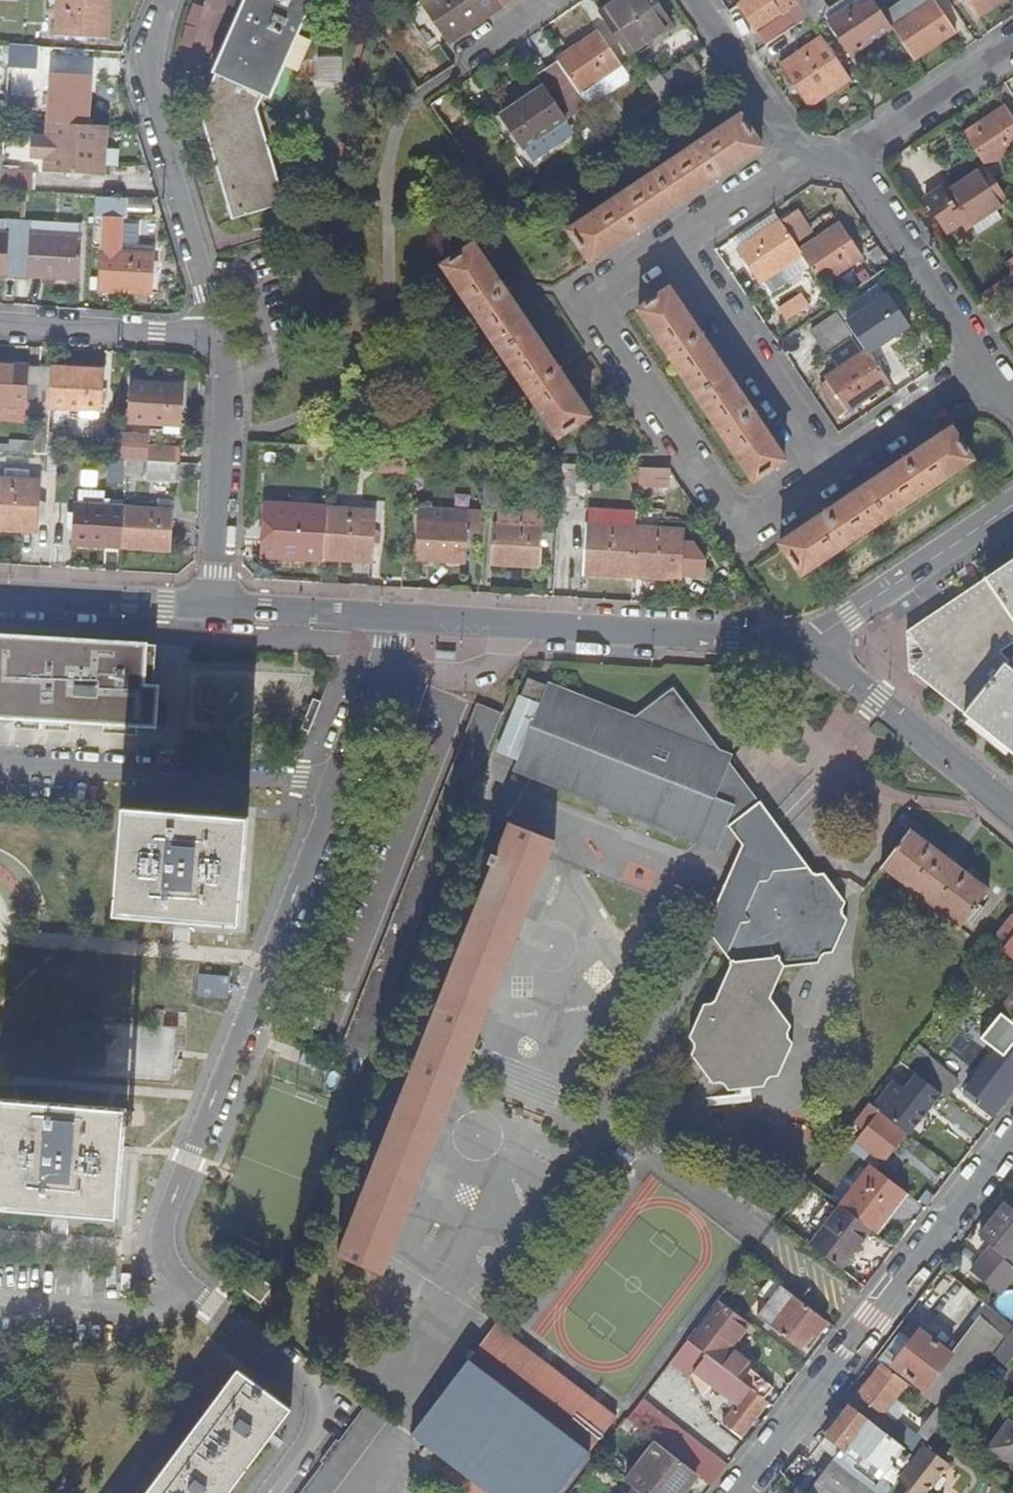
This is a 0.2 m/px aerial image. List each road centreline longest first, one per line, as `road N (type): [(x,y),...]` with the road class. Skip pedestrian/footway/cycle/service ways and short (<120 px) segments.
road 1 (residential): [(807,640),(218,605)]
road 2 (residential): [(675,237),(582,301),(732,523),(763,516),(827,473)]
road 3 (residential): [(736,1492),(1012,1132)]
road 4 (residential): [(169,0),(157,29),(152,89),(224,336)]
road 5 (residential): [(675,237),(827,473)]
road 6 (residential): [(224,336),(229,435),(218,605)]
road 7 (residential): [(1012,808),(807,640)]
road 8 (residential): [(985,364),(846,158)]
road 9 (residential): [(807,640),(1012,505)]
road 10 (residential): [(224,336),(0,324)]
road 11 (residential): [(218,605),(0,593)]
road 12 (residential): [(846,158),(1012,45)]
road 13 (residential): [(827,473),(985,364)]
road 14 (residential): [(791,157),(784,130),(697,0)]
road 15 (residential): [(791,157),(675,237)]

